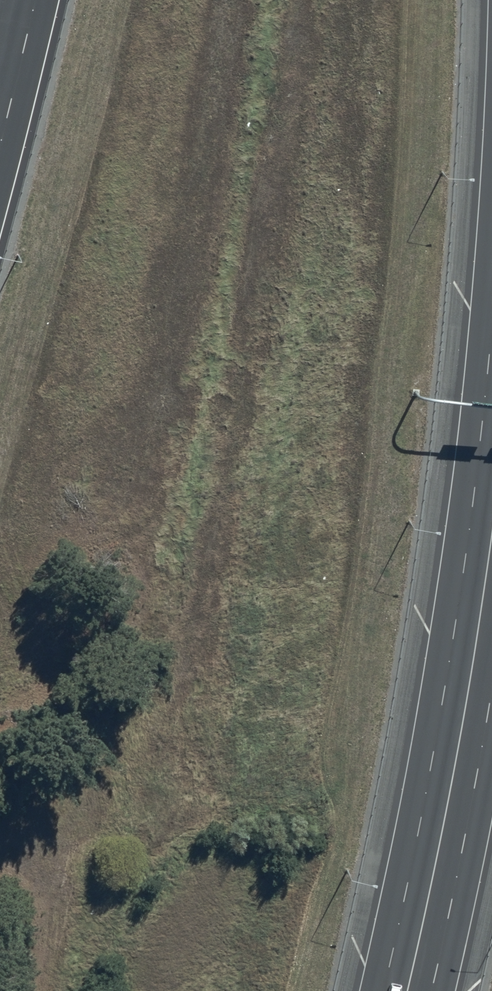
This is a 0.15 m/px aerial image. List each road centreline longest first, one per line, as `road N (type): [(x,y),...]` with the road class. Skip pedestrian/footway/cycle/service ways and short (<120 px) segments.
road 1 (motorway): [(491,338),(435,737),(383,990)]
road 2 (motorway): [(491,693),(432,990)]

